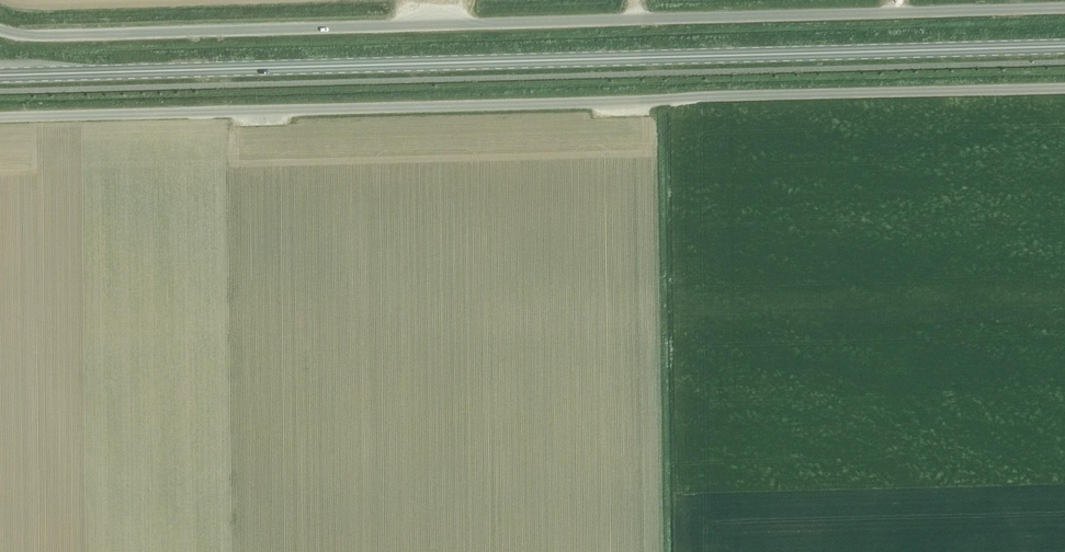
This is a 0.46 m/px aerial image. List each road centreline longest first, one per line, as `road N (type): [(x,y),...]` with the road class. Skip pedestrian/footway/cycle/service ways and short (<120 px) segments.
road 1 (primary): [(0,76),(1064,46)]
road 2 (unclassified): [(0,118),(1064,88)]
road 3 (unclassified): [(0,29),(1064,8)]

